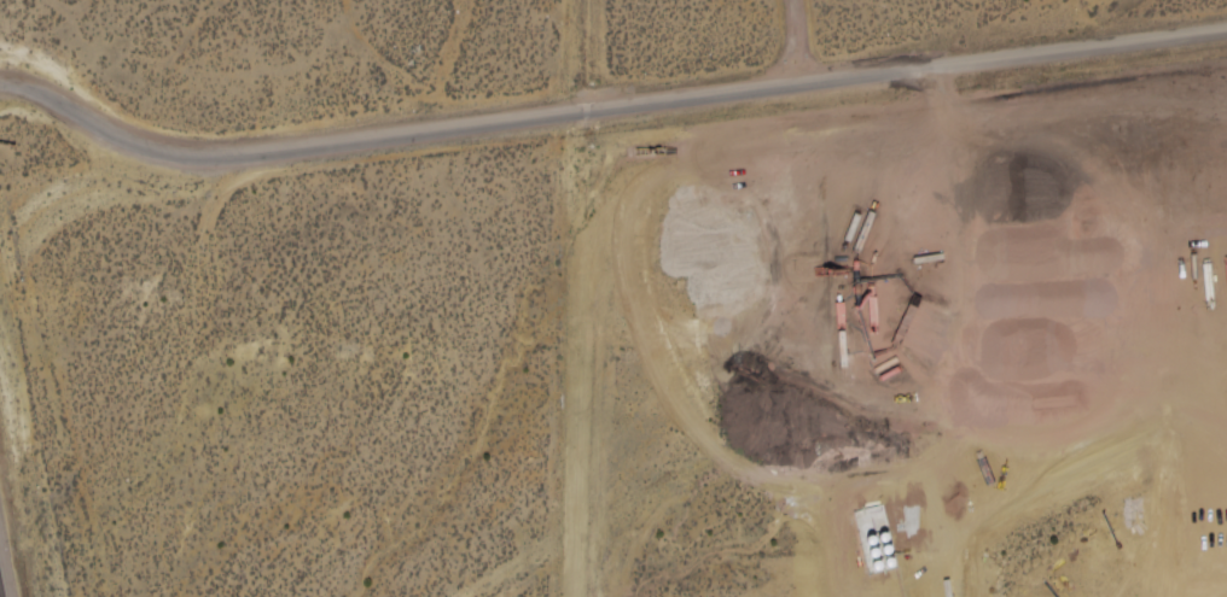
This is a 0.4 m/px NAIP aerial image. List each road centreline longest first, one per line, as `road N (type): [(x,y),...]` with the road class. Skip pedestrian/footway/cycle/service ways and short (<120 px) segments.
road 1 (tertiary): [(1226,31),(243,153),(188,152),(124,135),(51,94),(0,85)]
road 2 (track): [(589,107),(582,596)]
road 3 (track): [(587,86),(1041,10),(1057,0)]

